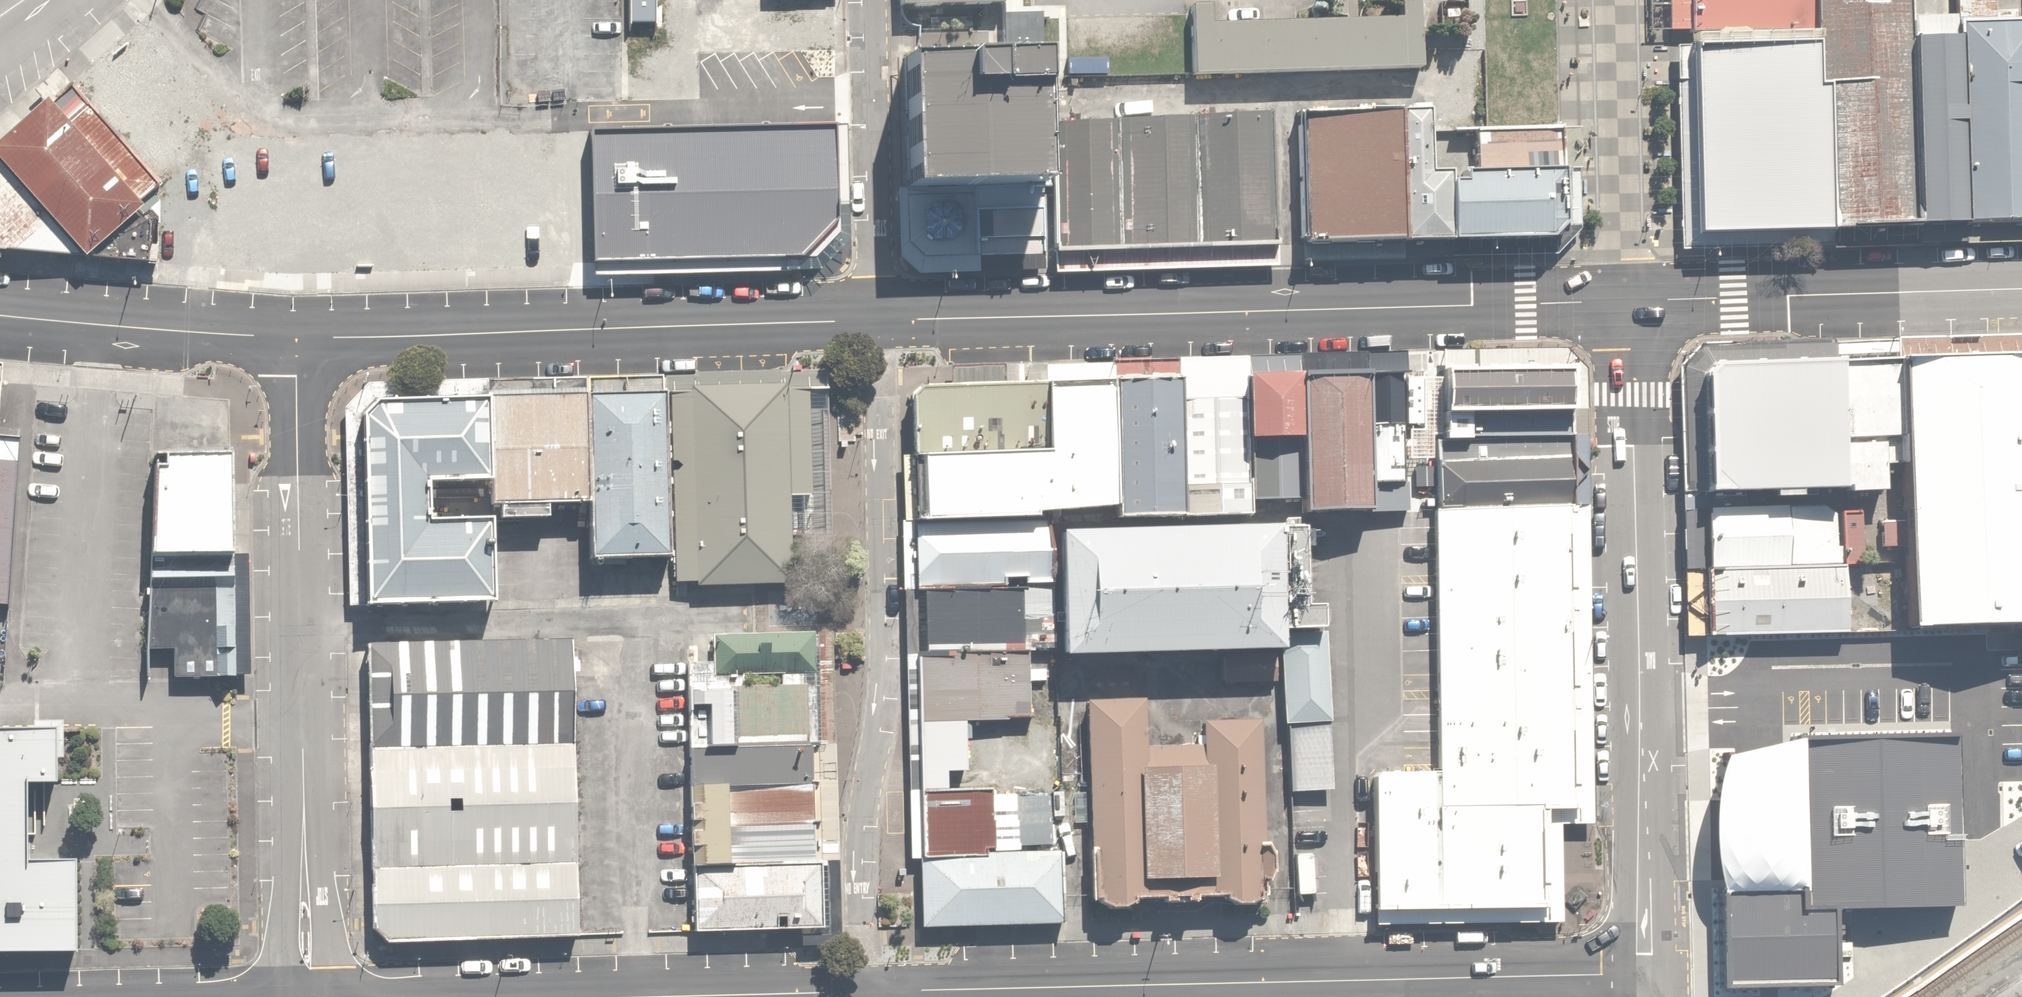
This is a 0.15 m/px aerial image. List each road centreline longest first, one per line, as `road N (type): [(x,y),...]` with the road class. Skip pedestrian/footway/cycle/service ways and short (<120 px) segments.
road 1 (residential): [(880,992),(1642,971)]
road 2 (residential): [(1632,299),(883,320)]
road 3 (residential): [(883,320),(886,628),(861,857),(862,922),(880,992)]
road 4 (residential): [(1632,299),(1642,971)]
road 5 (residential): [(301,336),(307,996)]
road 6 (residential): [(883,320),(301,336)]
road 7 (residential): [(2021,288),(1632,299)]
road 8 (residential): [(883,320),(872,0)]
road 9 (residential): [(301,336),(0,315)]
road 10 (residential): [(1623,0),(1632,299)]
road 11 (residential): [(677,996),(880,992)]

